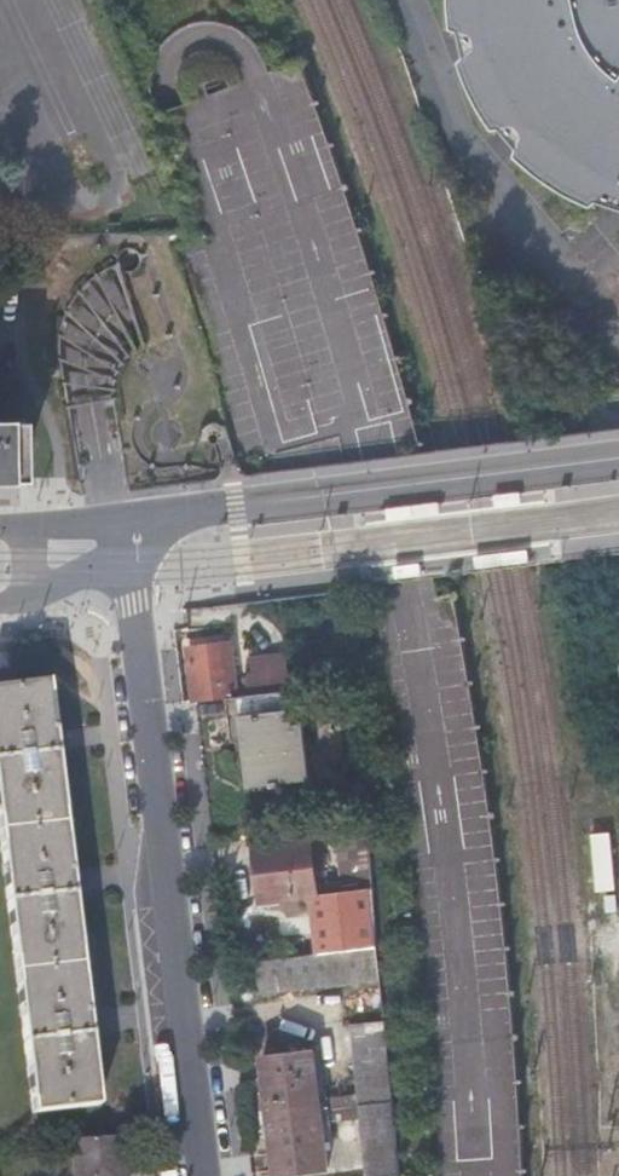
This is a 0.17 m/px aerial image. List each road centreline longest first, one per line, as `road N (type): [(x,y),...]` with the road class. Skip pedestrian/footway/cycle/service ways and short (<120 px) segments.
road 1 (residential): [(208,1175),(124,527)]
road 2 (residential): [(618,457),(124,527)]

